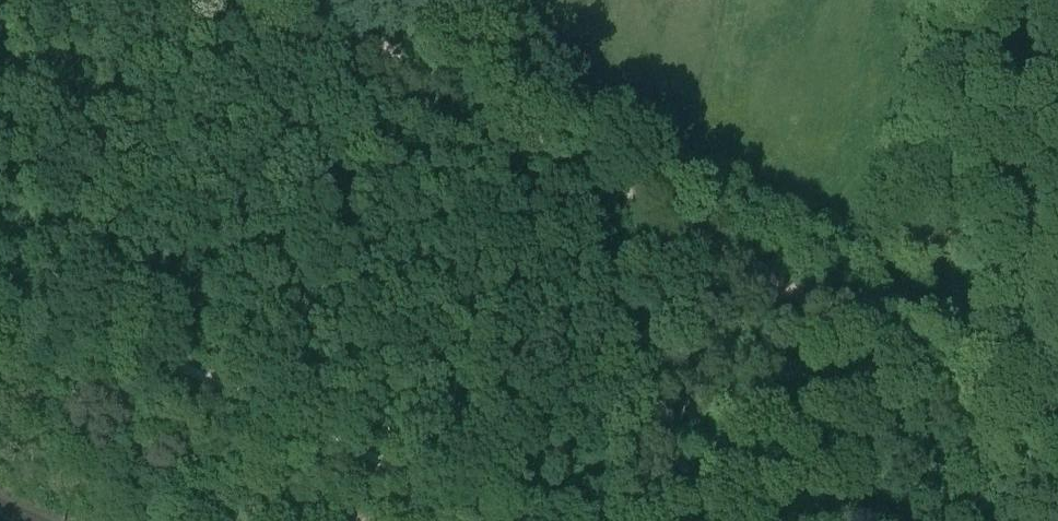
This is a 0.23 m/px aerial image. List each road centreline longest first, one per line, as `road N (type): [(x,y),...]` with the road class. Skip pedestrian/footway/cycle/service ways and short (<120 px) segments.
road 1 (track): [(929,358),(875,340),(291,0)]
road 2 (track): [(0,279),(517,520)]
road 3 (track): [(929,358),(997,377),(1057,375)]

